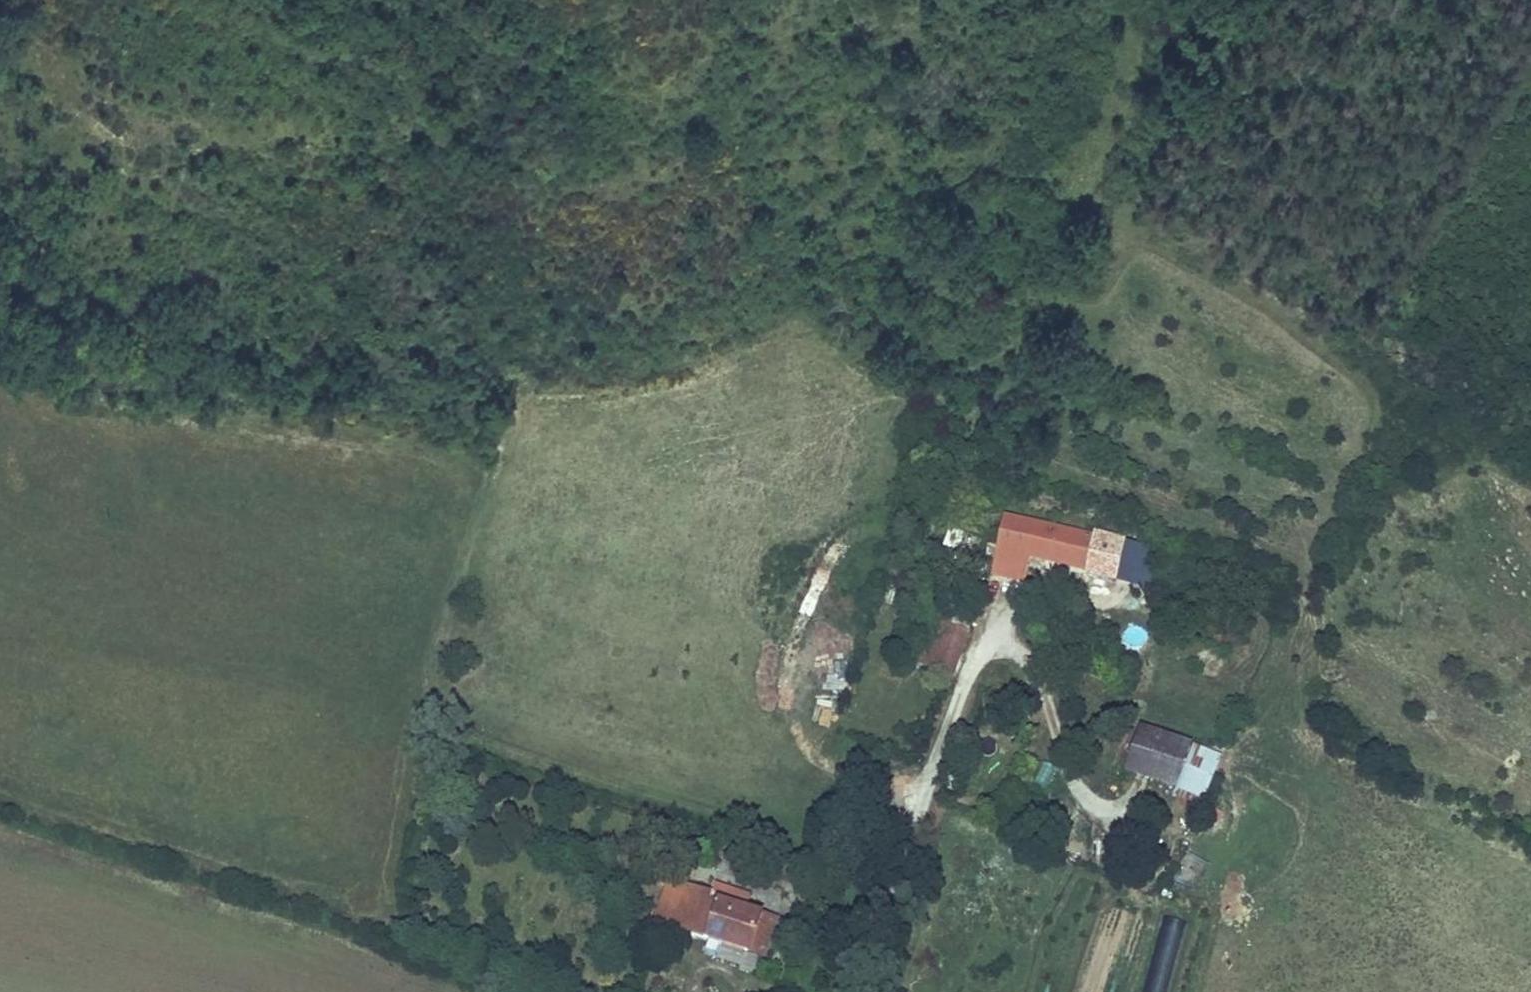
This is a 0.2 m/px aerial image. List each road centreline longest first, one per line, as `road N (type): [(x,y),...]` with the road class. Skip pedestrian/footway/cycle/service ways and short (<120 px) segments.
road 1 (track): [(920,803),(824,774),(694,773),(341,673),(0,619)]

